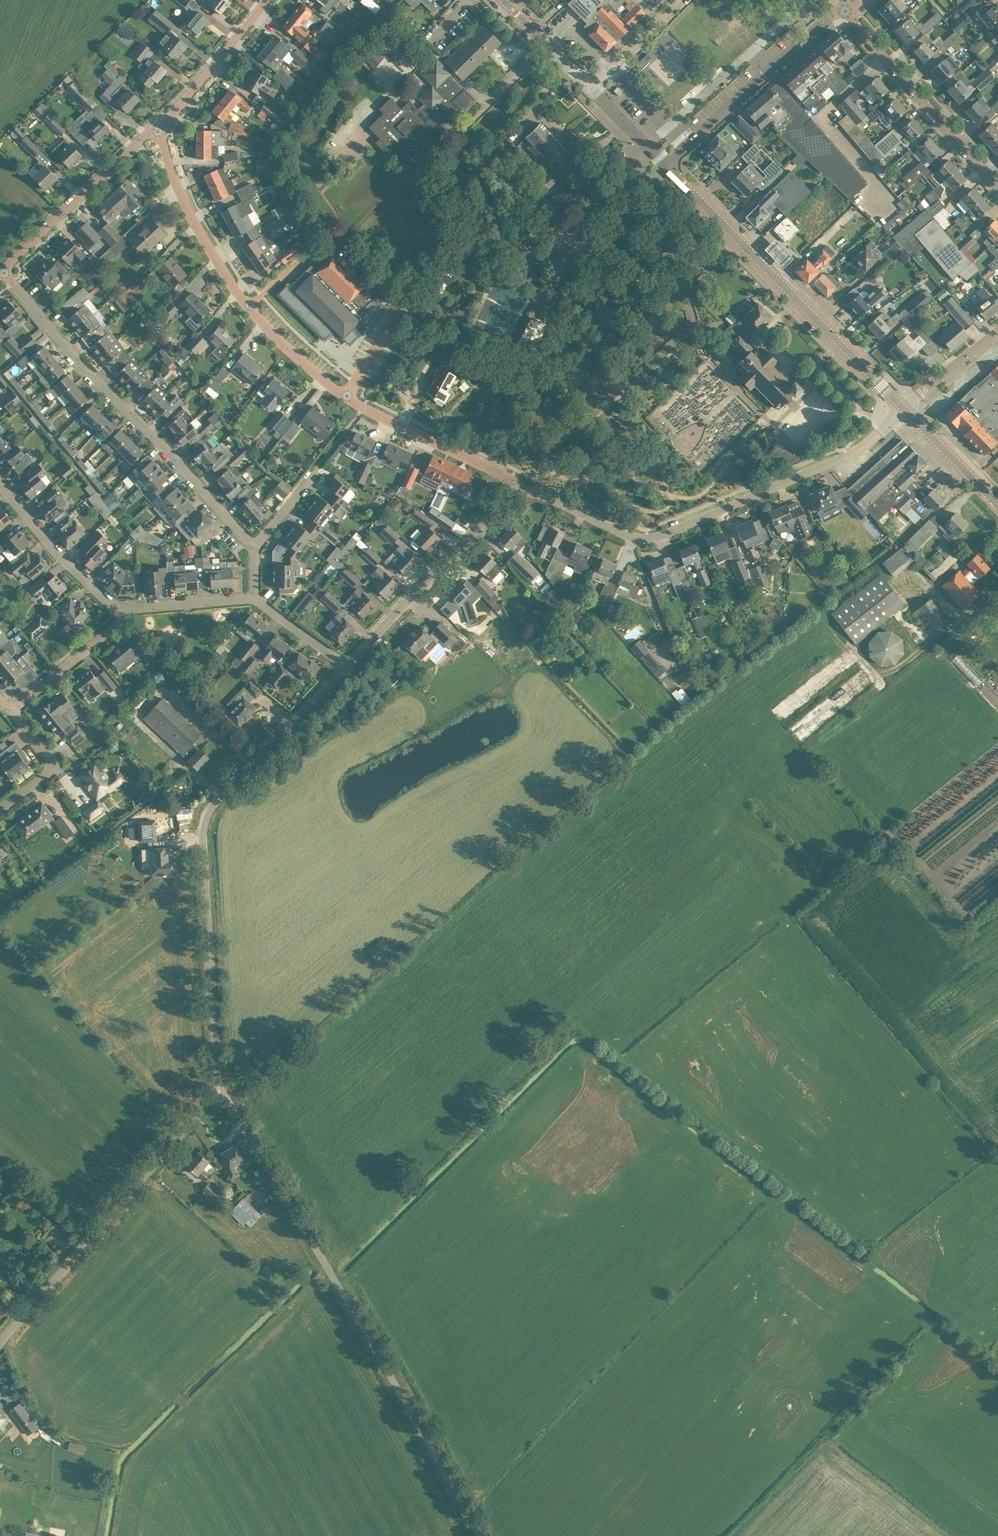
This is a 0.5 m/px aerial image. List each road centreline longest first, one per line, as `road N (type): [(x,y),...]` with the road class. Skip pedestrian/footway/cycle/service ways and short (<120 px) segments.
road 1 (unclassified): [(215,1087),(482,1535)]
road 2 (unclassified): [(215,1087),(206,813),(346,666)]
road 3 (unclassified): [(518,493),(537,492),(647,540),(849,456),(904,408)]
road 4 (unclassified): [(254,548),(0,269)]
road 5 (unclassified): [(363,408),(246,307),(187,208),(157,127)]
road 6 (tertiary): [(904,408),(665,165)]
road 7 (unclassified): [(0,1342),(215,1087)]
road 8 (unclassified): [(252,598),(120,609),(53,549),(0,483)]
road 9 (unclassified): [(346,666),(518,493)]
road 10 (unclassified): [(665,165),(841,6)]
road 11 (residential): [(847,13),(997,186)]
road 12 (unclassified): [(462,235),(579,208),(648,148)]
road 13 (unclassified): [(0,268),(157,127)]
road 14 (unclassified): [(518,493),(510,479),(363,408)]
road 15 (unclassified): [(254,548),(363,408)]
road 16 (residential): [(157,127),(267,0)]
road 17 (residential): [(118,625),(12,712)]
road 18 (tertiary): [(997,506),(904,408)]
road 19 (residential): [(12,712),(51,766),(0,809)]
road 20 (unclassified): [(590,88),(679,0)]
road 21 (tertiary): [(590,88),(504,0)]
road 22 (residential): [(904,408),(997,329)]

